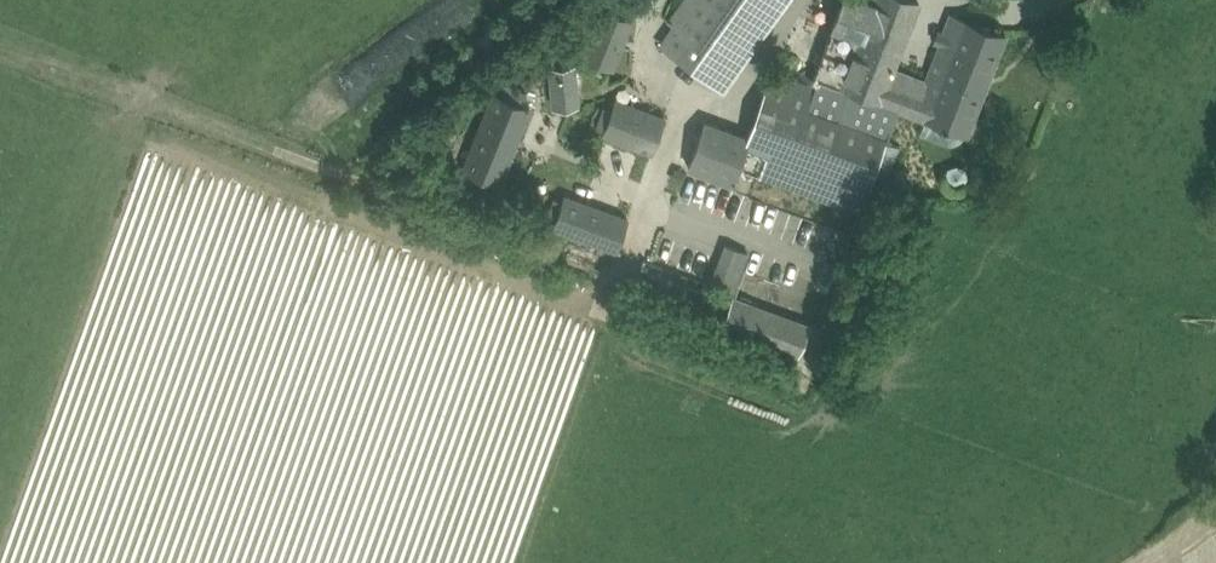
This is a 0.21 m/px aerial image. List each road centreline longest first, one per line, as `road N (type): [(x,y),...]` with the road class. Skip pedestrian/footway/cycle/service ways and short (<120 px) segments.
road 1 (track): [(574,256),(0,52)]

